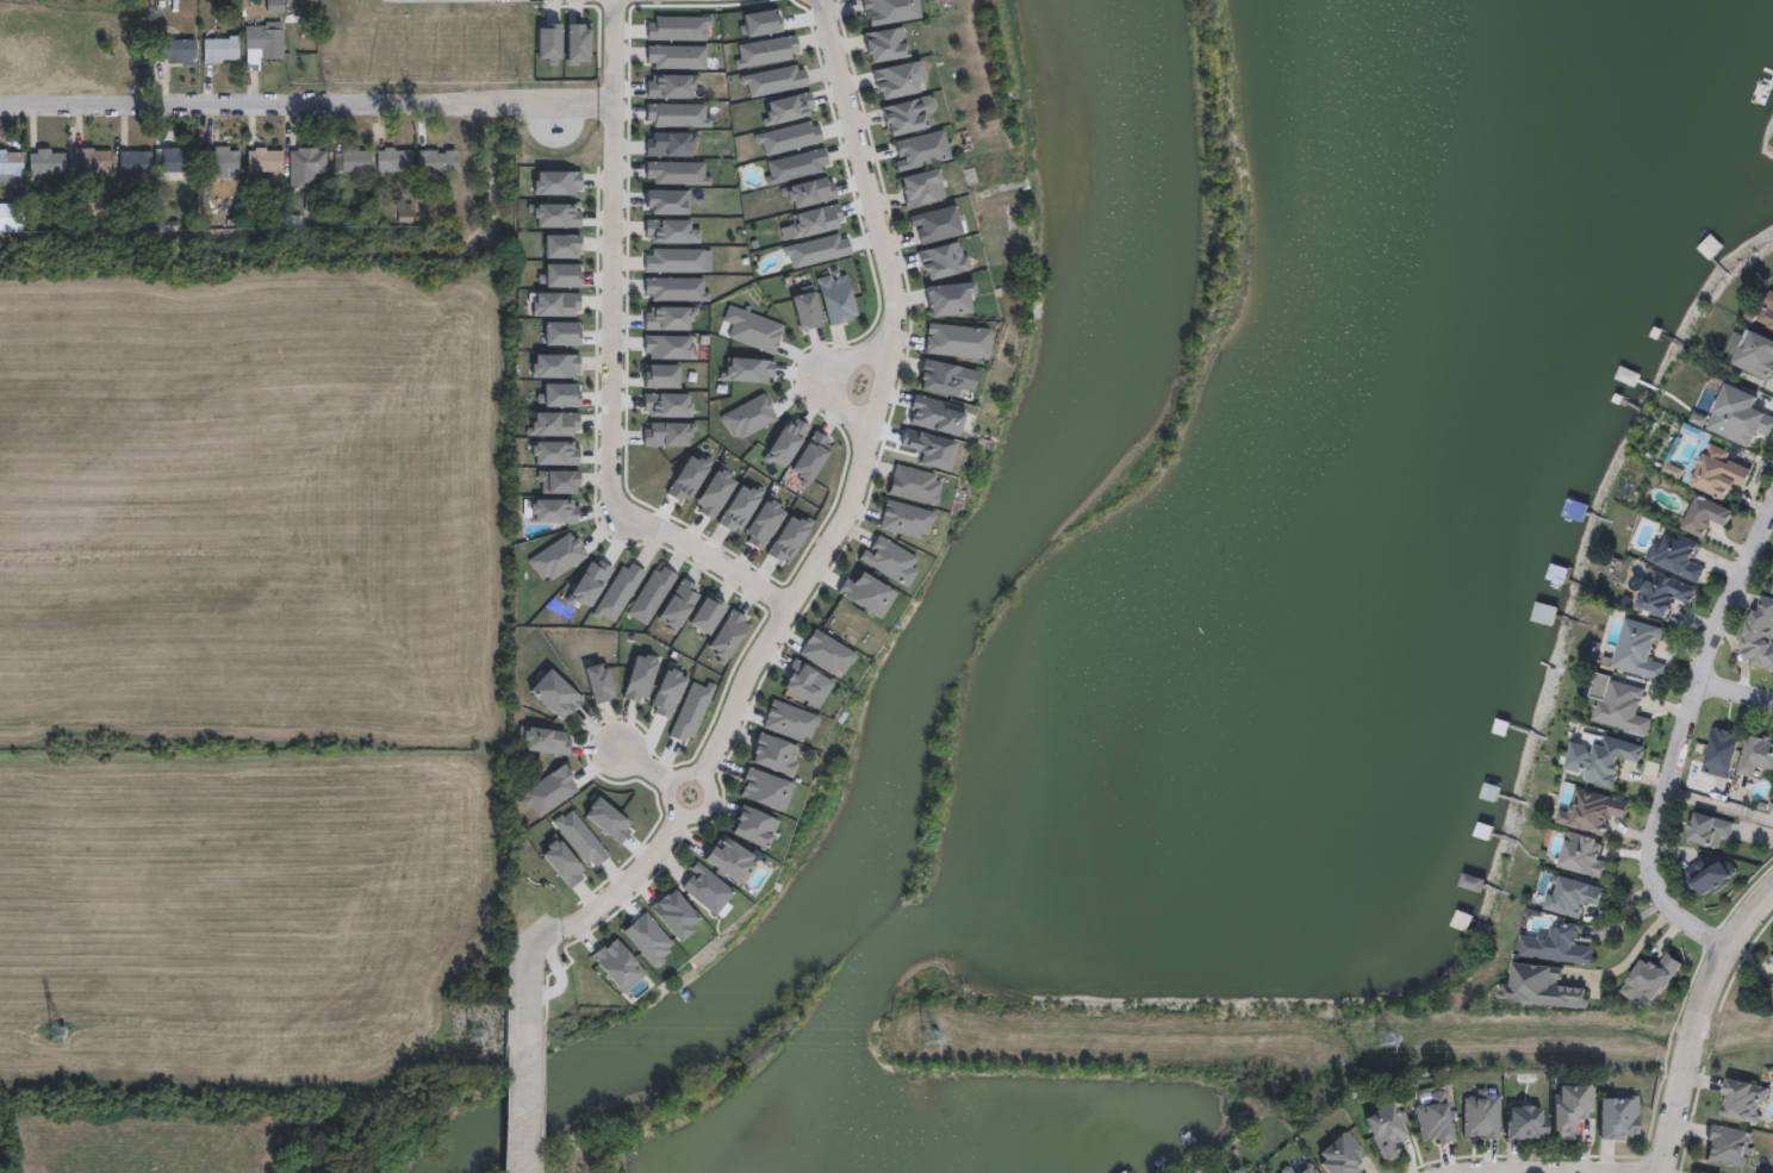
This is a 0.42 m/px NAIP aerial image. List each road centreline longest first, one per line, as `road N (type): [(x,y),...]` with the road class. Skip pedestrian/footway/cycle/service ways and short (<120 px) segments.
road 1 (residential): [(715,773),(753,667),(856,487),(894,343),(892,280),(820,0)]
road 2 (residential): [(788,604),(626,514),(615,498),(614,0)]
road 3 (residential): [(0,111),(553,110)]
road 4 (residential): [(1727,943),(1671,910),(1655,862),(1663,804),(1713,638),(1772,508)]
road 5 (residential): [(525,1047),(530,953),(541,936),(611,899),(665,853),(695,812)]
road 6 (residential): [(1772,884),(1700,990),(1657,1172)]
road 7 (residential): [(894,343),(834,357),(821,374),(826,395),(867,436)]
road 8 (residential): [(702,813),(721,801),(723,786),(715,773),(697,768),(679,790),(686,807),(702,813)]
road 9 (residential): [(524,1172),(525,1047)]

